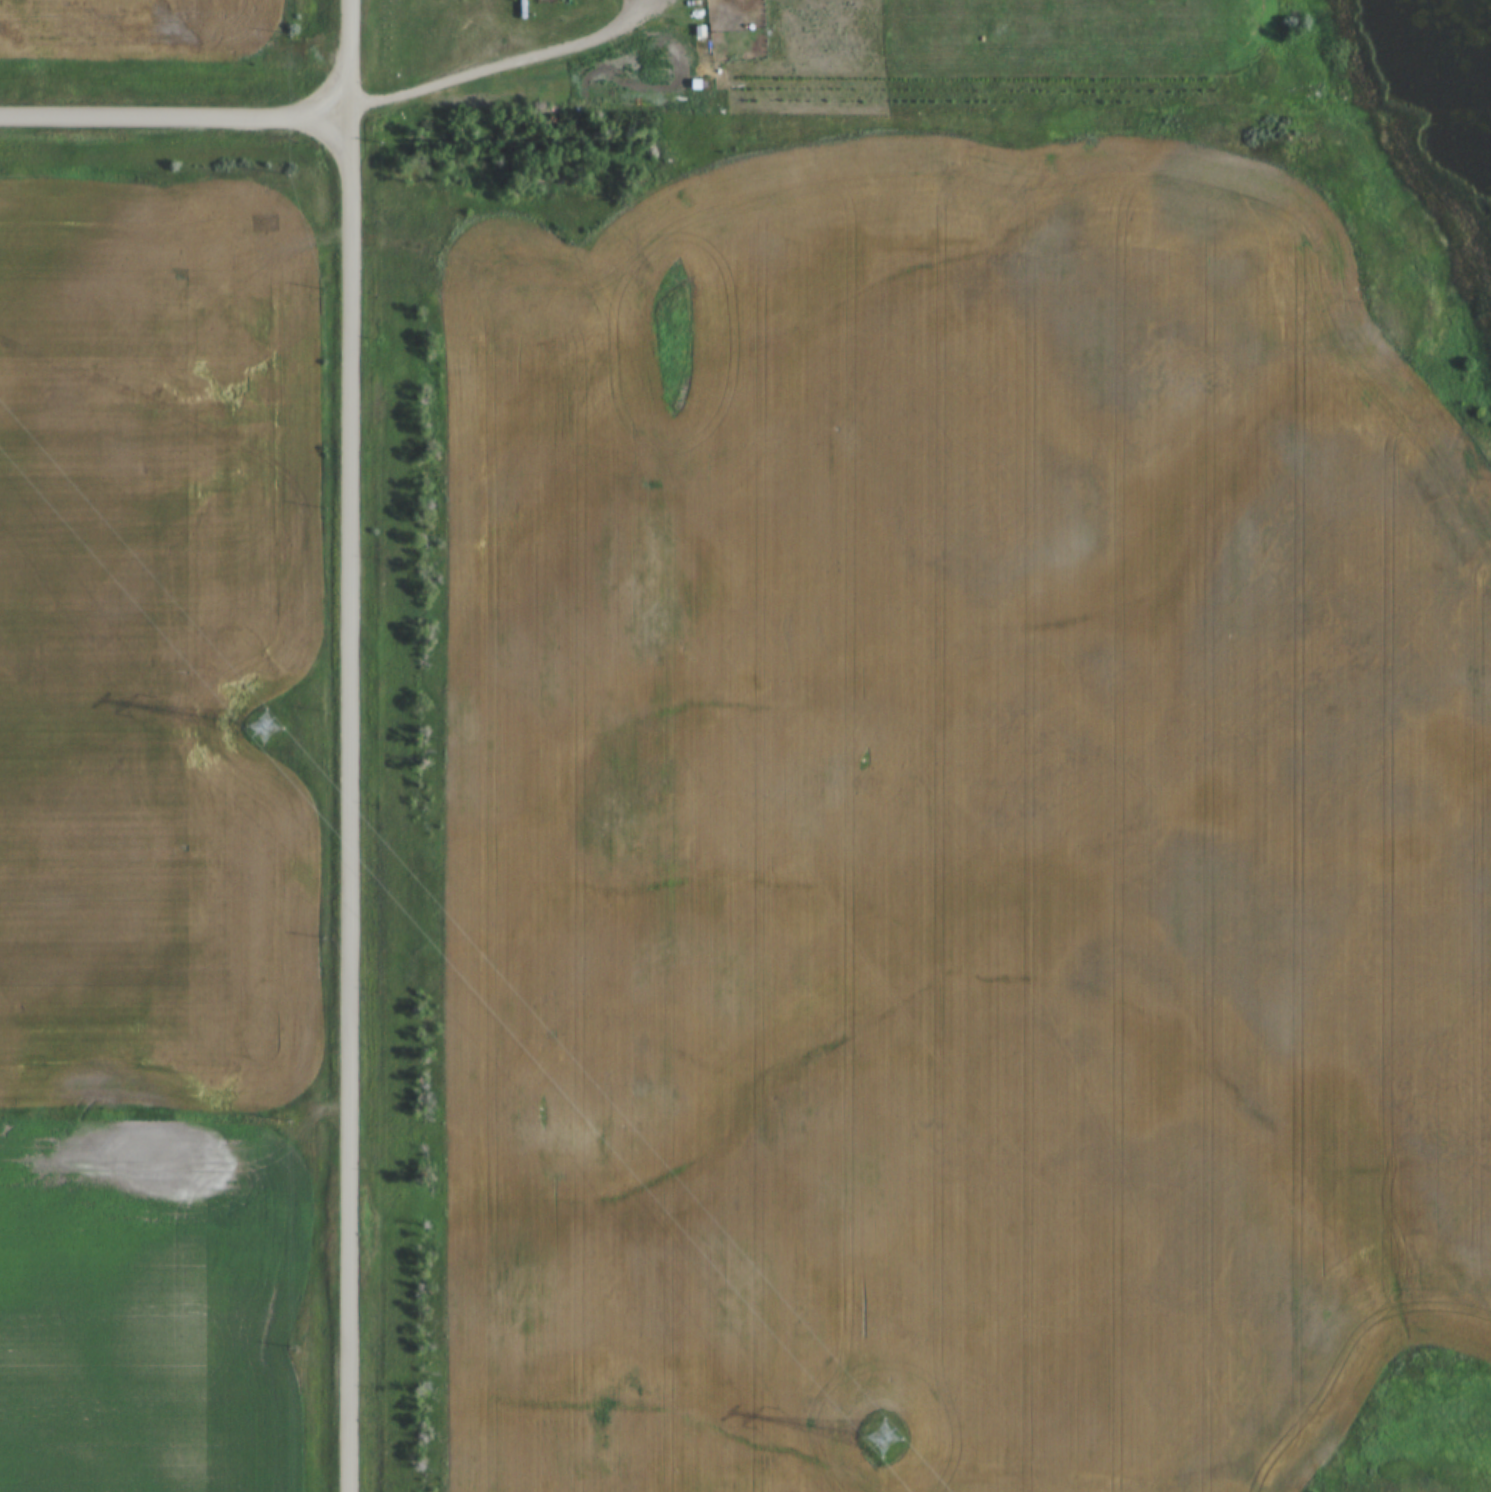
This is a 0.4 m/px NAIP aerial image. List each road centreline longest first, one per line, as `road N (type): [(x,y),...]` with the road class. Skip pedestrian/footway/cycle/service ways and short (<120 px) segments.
road 1 (tertiary): [(349,1491),(350,0)]
road 2 (residential): [(0,118),(287,119),(324,101),(350,58)]

